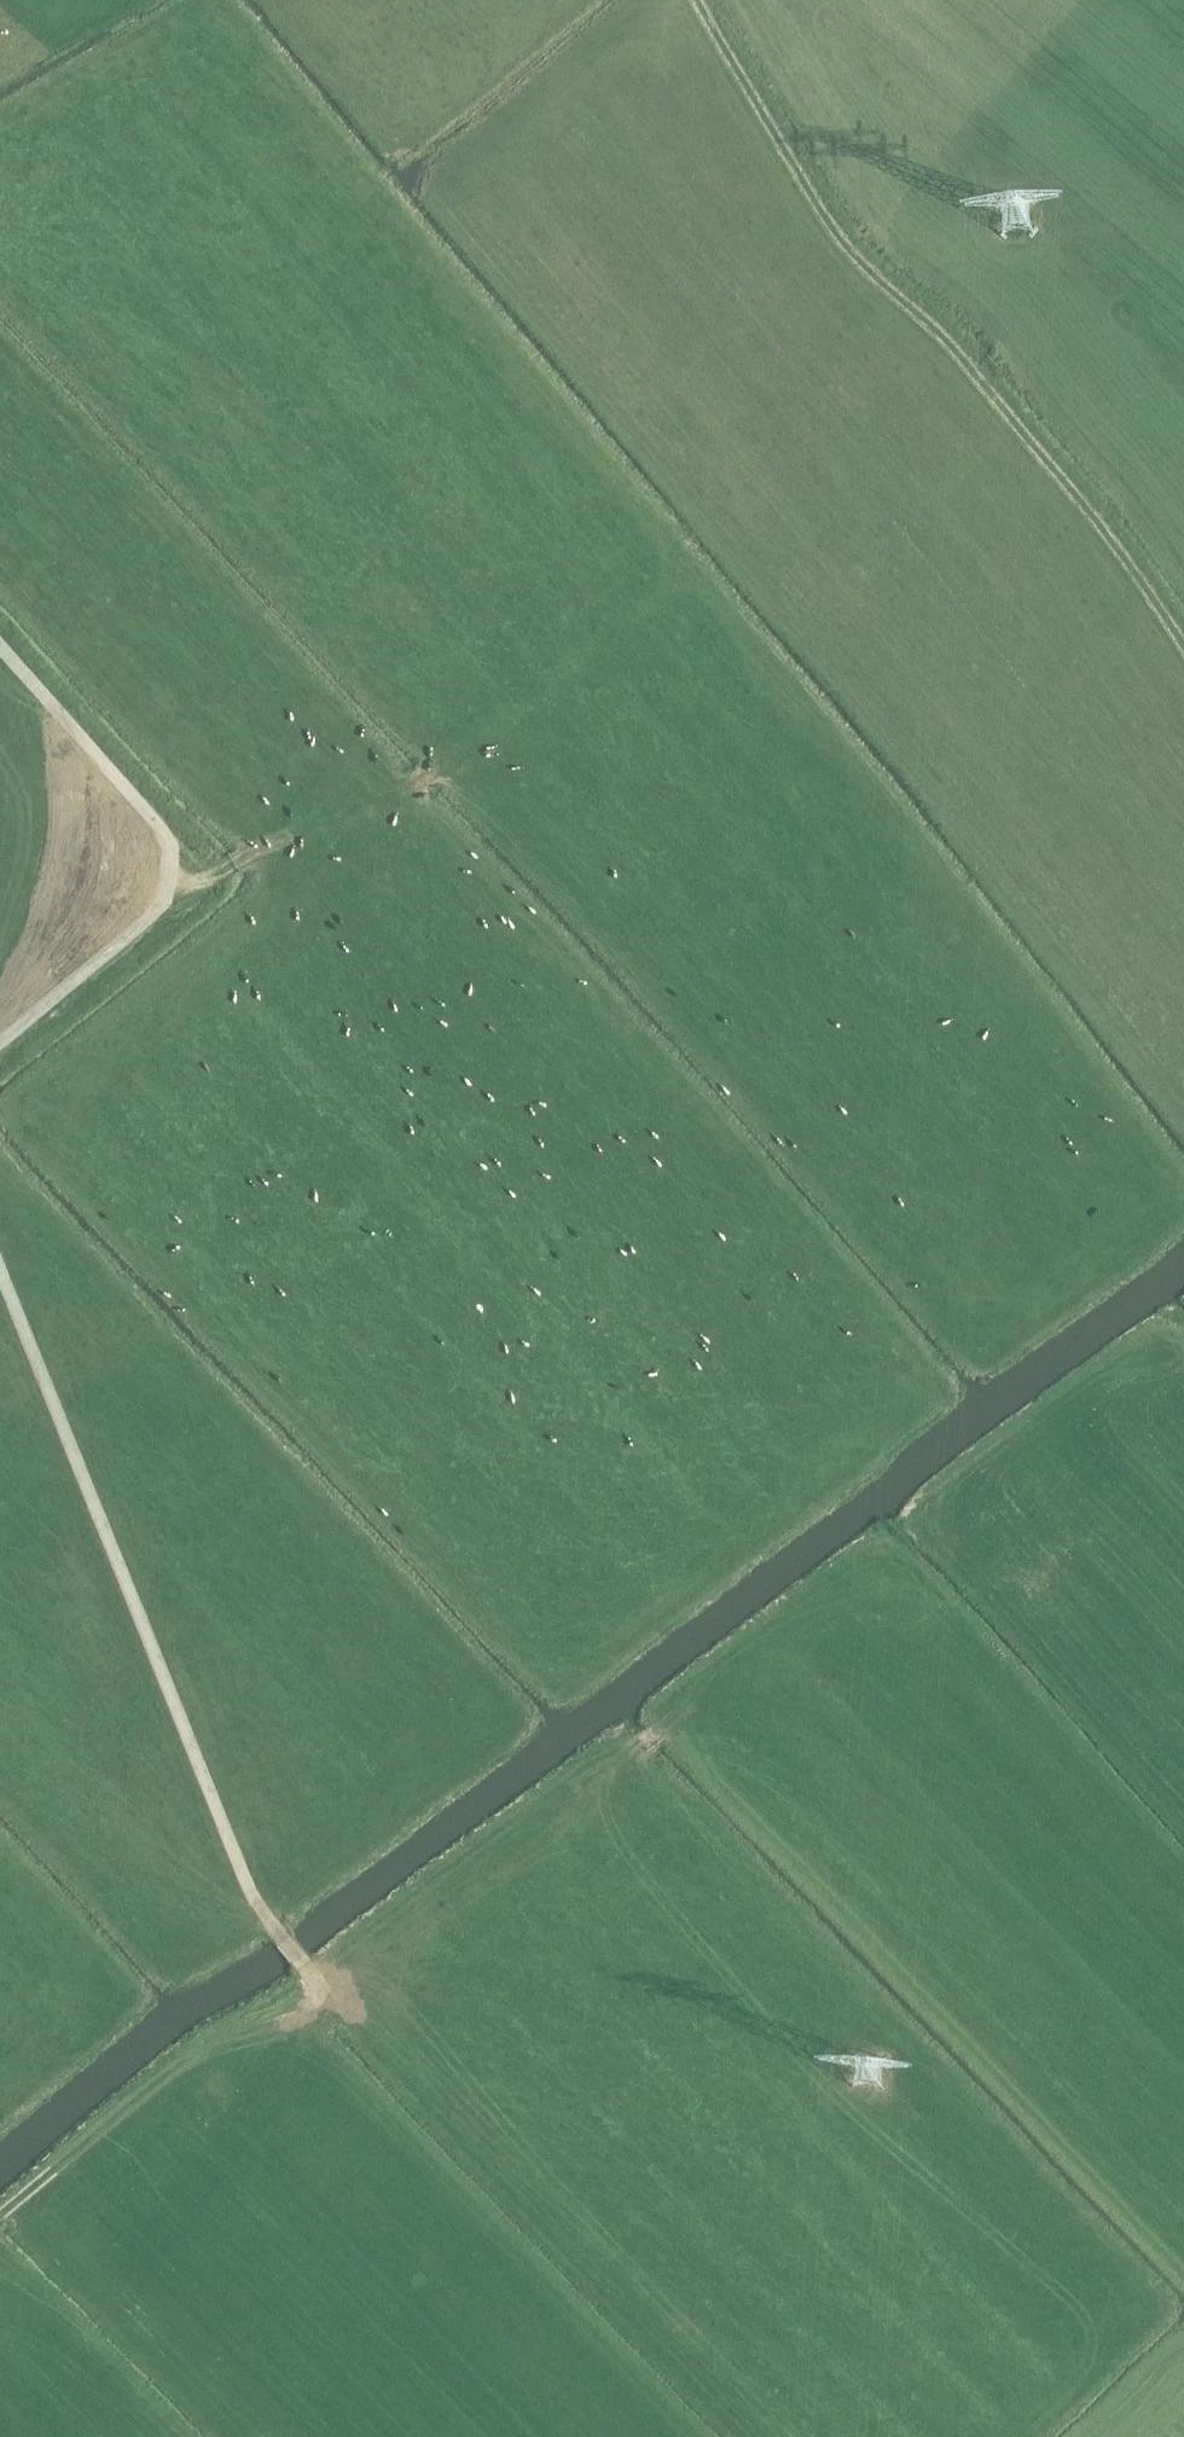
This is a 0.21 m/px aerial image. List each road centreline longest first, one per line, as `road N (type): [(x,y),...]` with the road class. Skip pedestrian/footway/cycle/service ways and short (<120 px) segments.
road 1 (track): [(0,1273),(256,1903),(328,1991),(221,2041),(0,2217)]
road 2 (track): [(695,0),(833,238),(969,359),(1183,648)]
road 3 (track): [(0,647),(171,842),(162,909),(0,1043)]
road 4 (track): [(38,687),(58,749),(66,835),(50,903),(0,1003)]
road 5 (track): [(448,2121),(328,1991),(427,1910)]
road 6 (track): [(166,880),(201,886),(274,842)]

